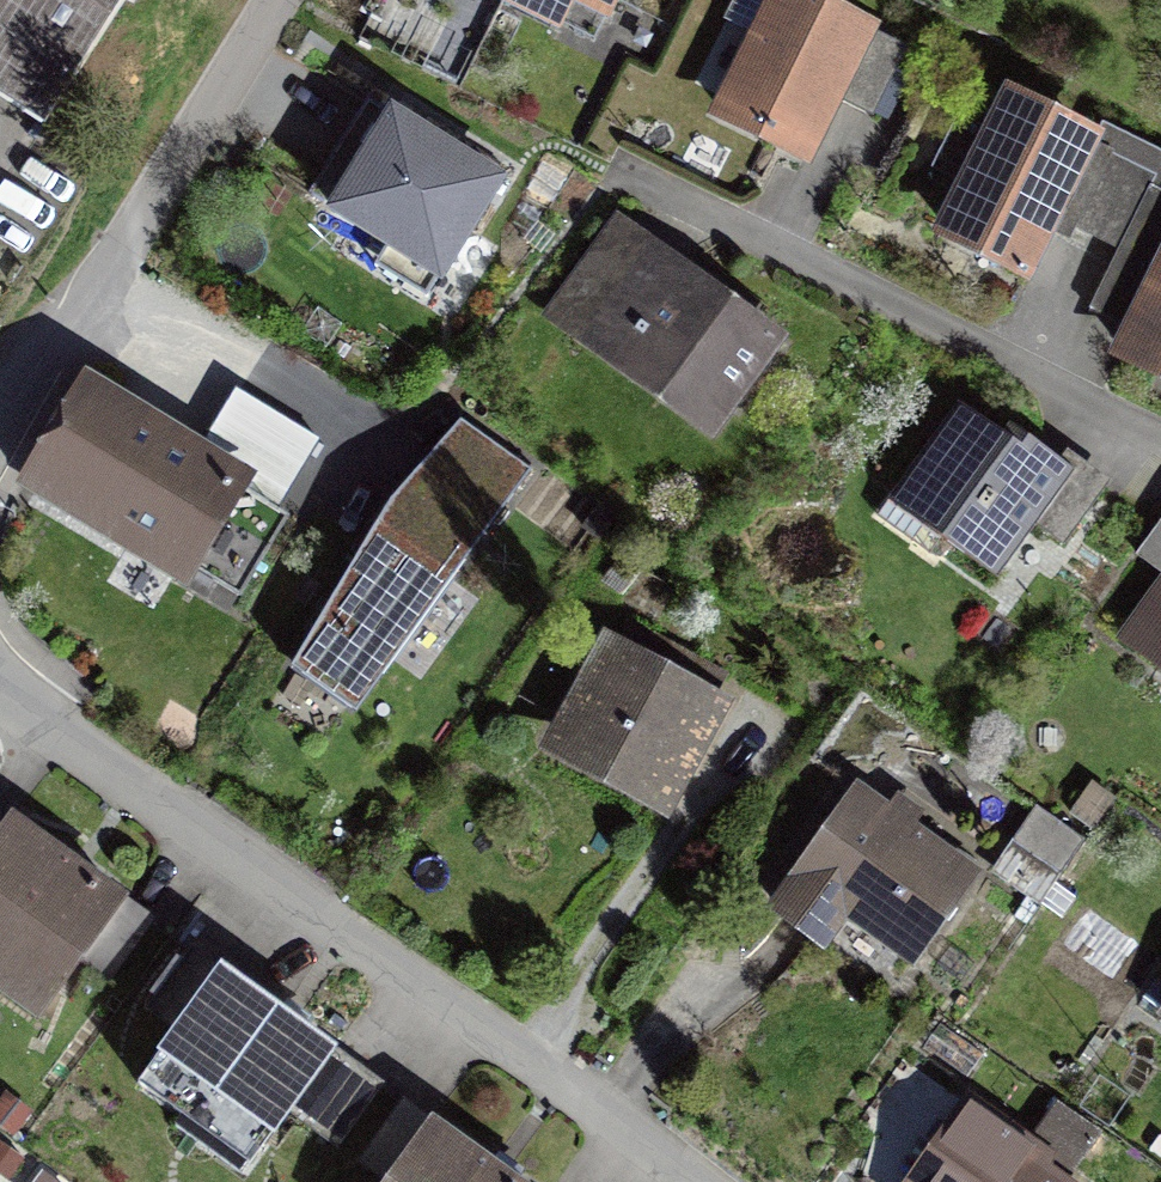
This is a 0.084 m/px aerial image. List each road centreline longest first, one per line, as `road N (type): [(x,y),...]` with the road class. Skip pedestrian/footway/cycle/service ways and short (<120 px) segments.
road 1 (residential): [(0,680),(694,1181)]
road 2 (residential): [(1160,443),(666,188)]
road 3 (unclassified): [(280,0),(126,245),(0,406)]

